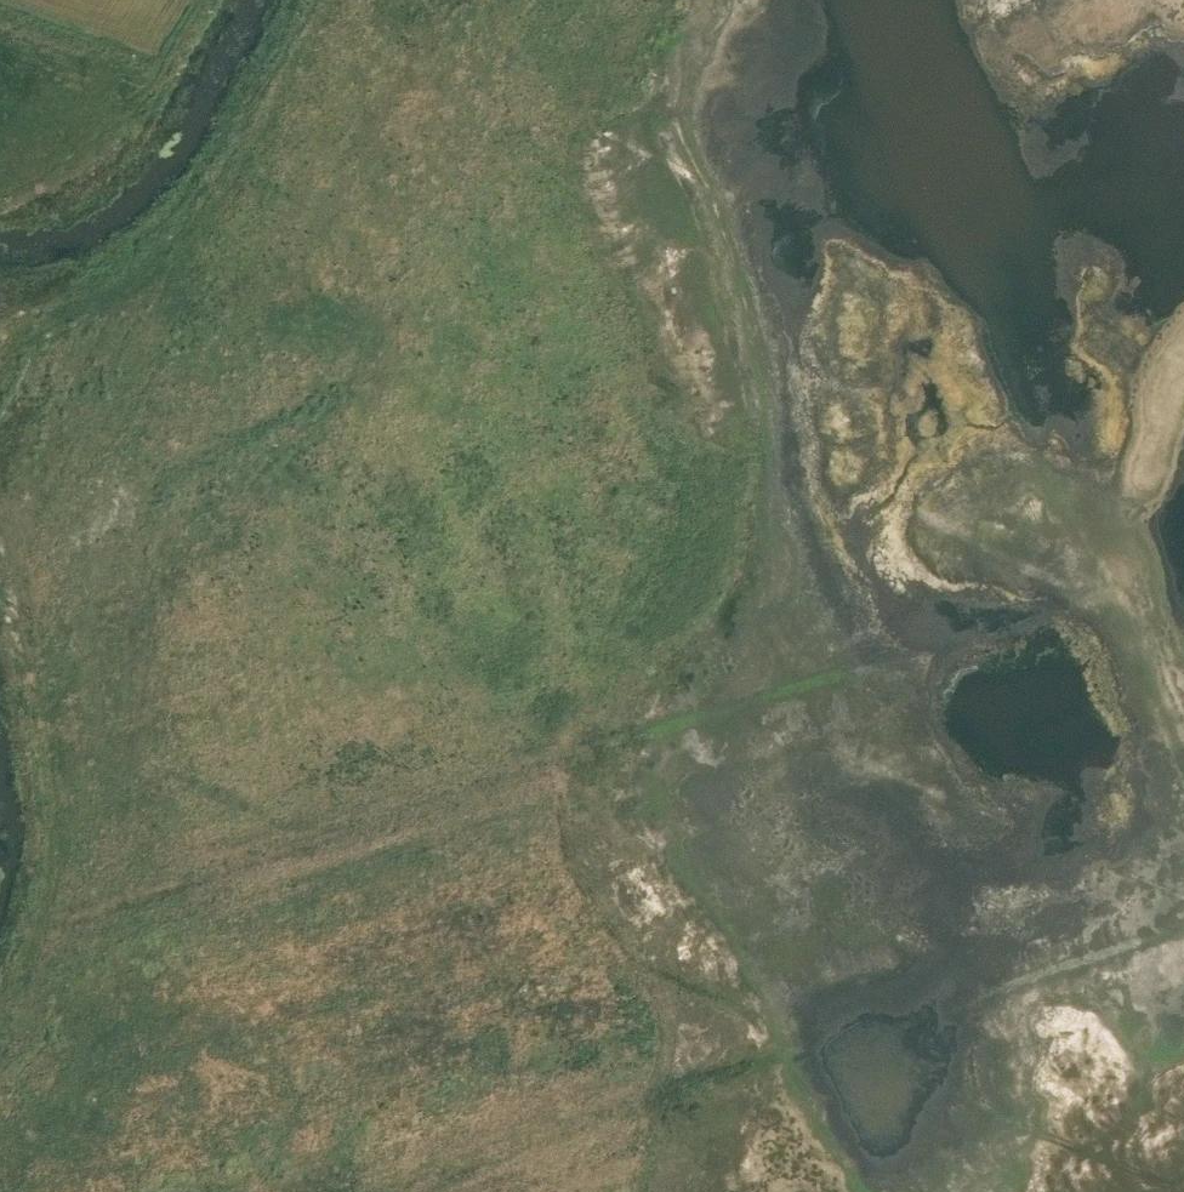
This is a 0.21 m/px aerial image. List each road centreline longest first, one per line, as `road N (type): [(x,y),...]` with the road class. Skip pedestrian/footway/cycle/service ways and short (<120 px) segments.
road 1 (track): [(0,348),(15,328),(99,300),(179,244),(319,0)]
road 2 (track): [(0,997),(19,971),(49,892),(44,787),(0,546)]

